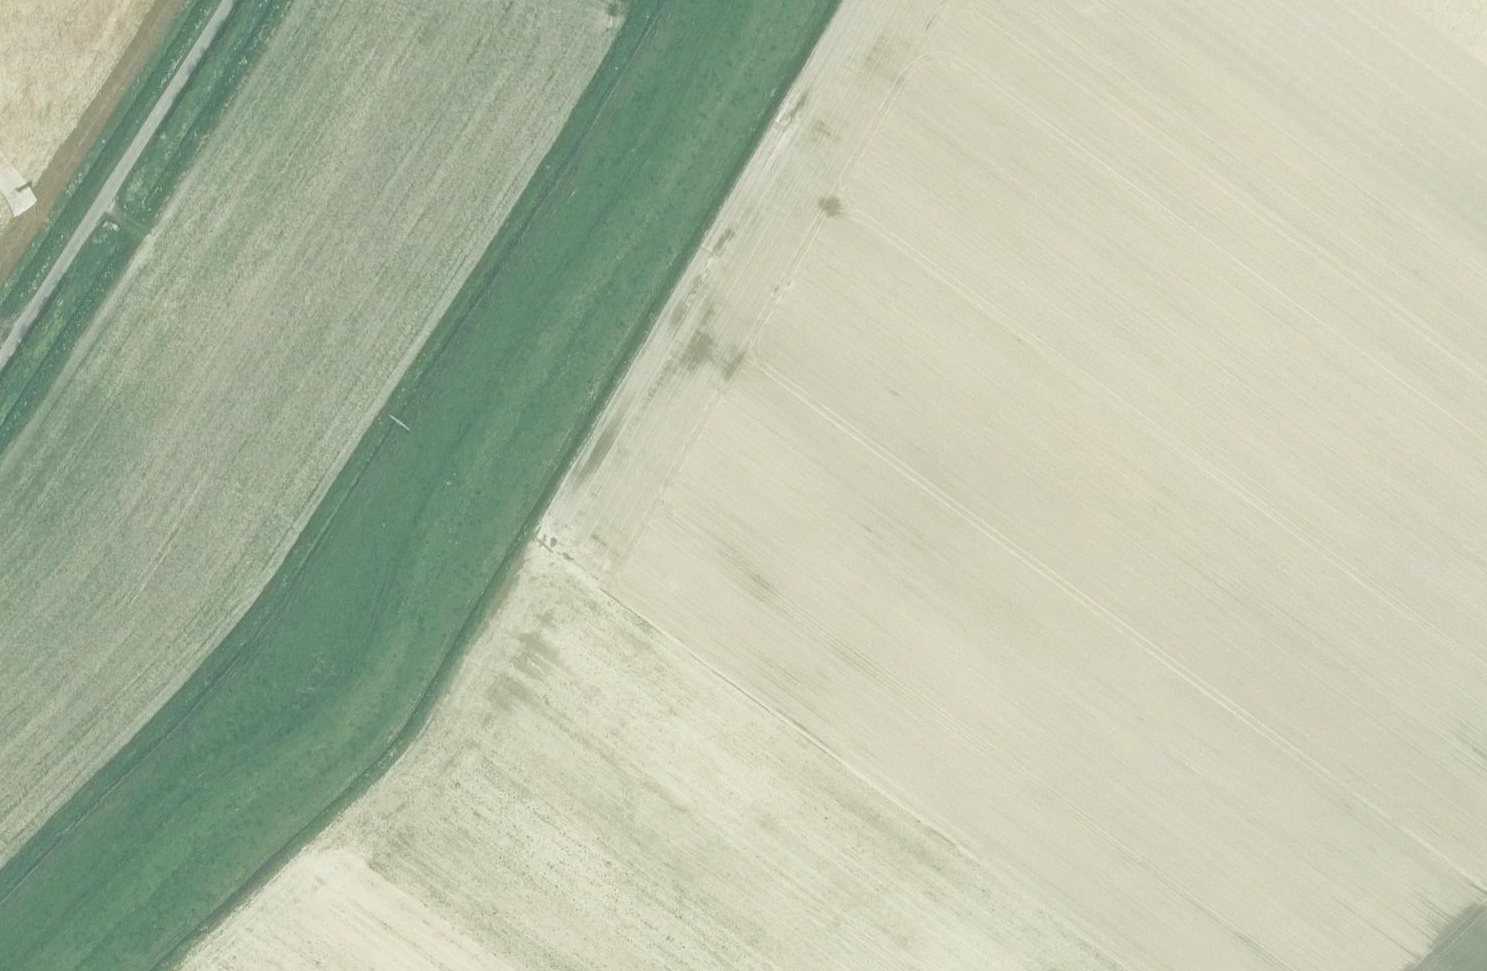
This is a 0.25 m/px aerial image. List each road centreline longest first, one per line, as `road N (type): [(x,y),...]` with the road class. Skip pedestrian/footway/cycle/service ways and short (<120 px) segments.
road 1 (unclassified): [(0,370),(238,0)]

